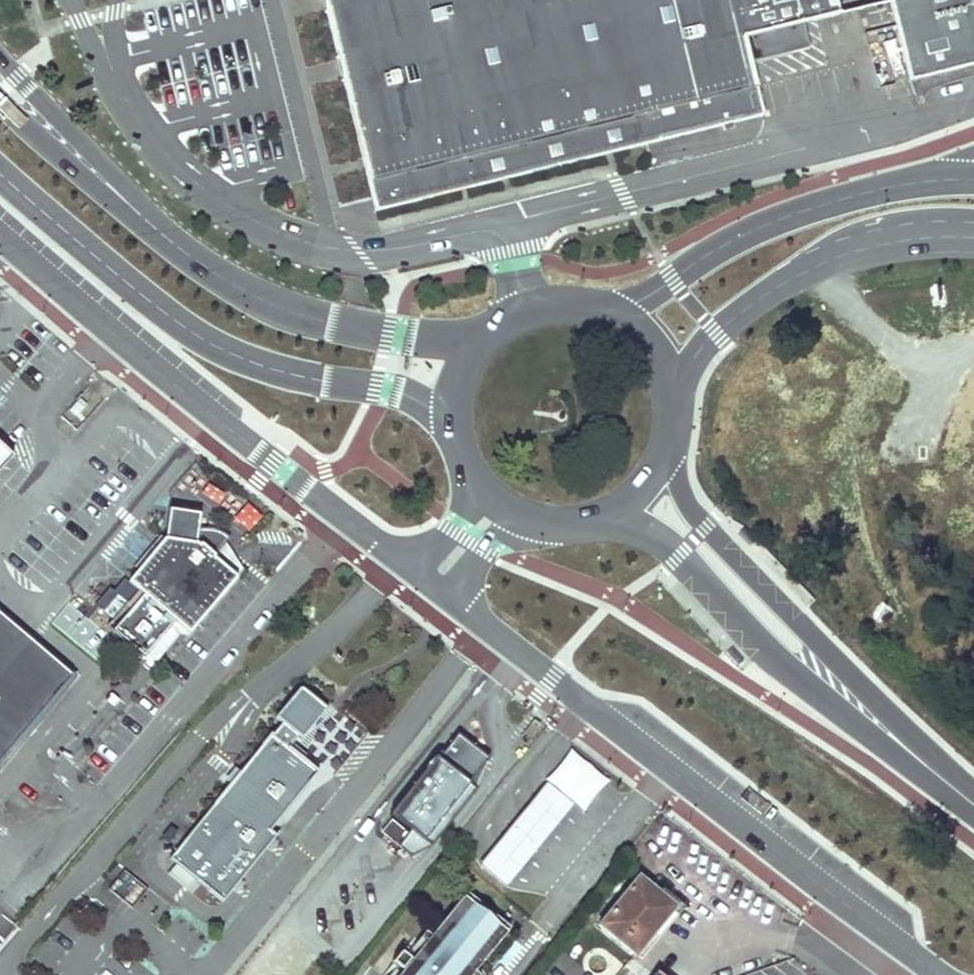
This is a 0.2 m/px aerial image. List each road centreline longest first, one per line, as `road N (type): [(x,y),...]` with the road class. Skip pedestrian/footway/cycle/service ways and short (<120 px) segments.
road 1 (residential): [(440,586),(942,974)]
road 2 (tertiary): [(493,328),(391,332),(273,301),(157,230),(0,94)]
road 3 (residential): [(0,232),(332,512),(440,586)]
road 4 (tertiary): [(0,170),(169,316),(231,352),(381,387),(450,422)]
road 5 (tertiary): [(966,797),(708,526),(670,451)]
road 6 (tertiary): [(612,517),(680,554),(777,658),(966,797)]
road 7 (tertiary): [(675,410),(697,356),(792,274),(856,252),(973,238)]
road 8 (tertiary): [(931,179),(835,198),(755,226),(674,277),(624,323)]
road 9 (tertiary): [(624,323),(557,304),(493,328)]

